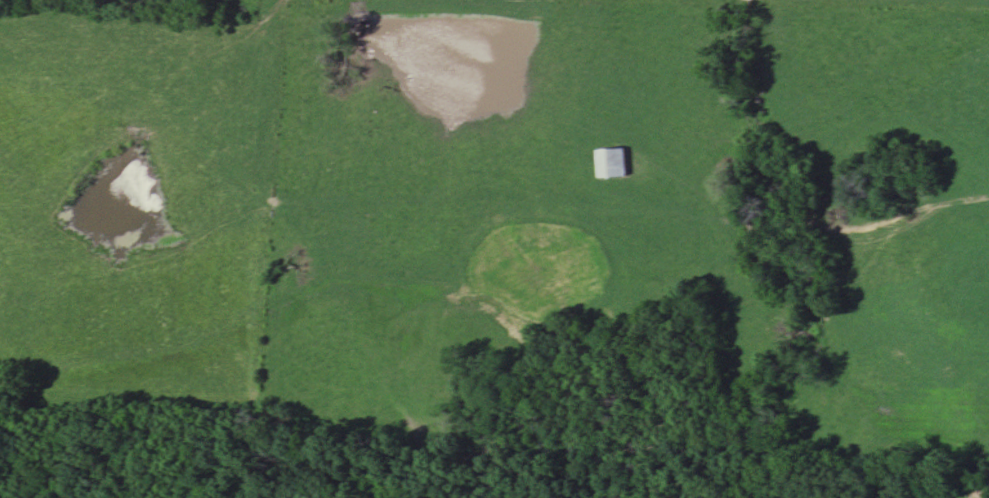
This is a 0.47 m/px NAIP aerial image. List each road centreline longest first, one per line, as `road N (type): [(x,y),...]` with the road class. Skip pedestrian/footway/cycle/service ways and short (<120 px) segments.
road 1 (track): [(988,201),(829,236),(744,229),(652,208)]

